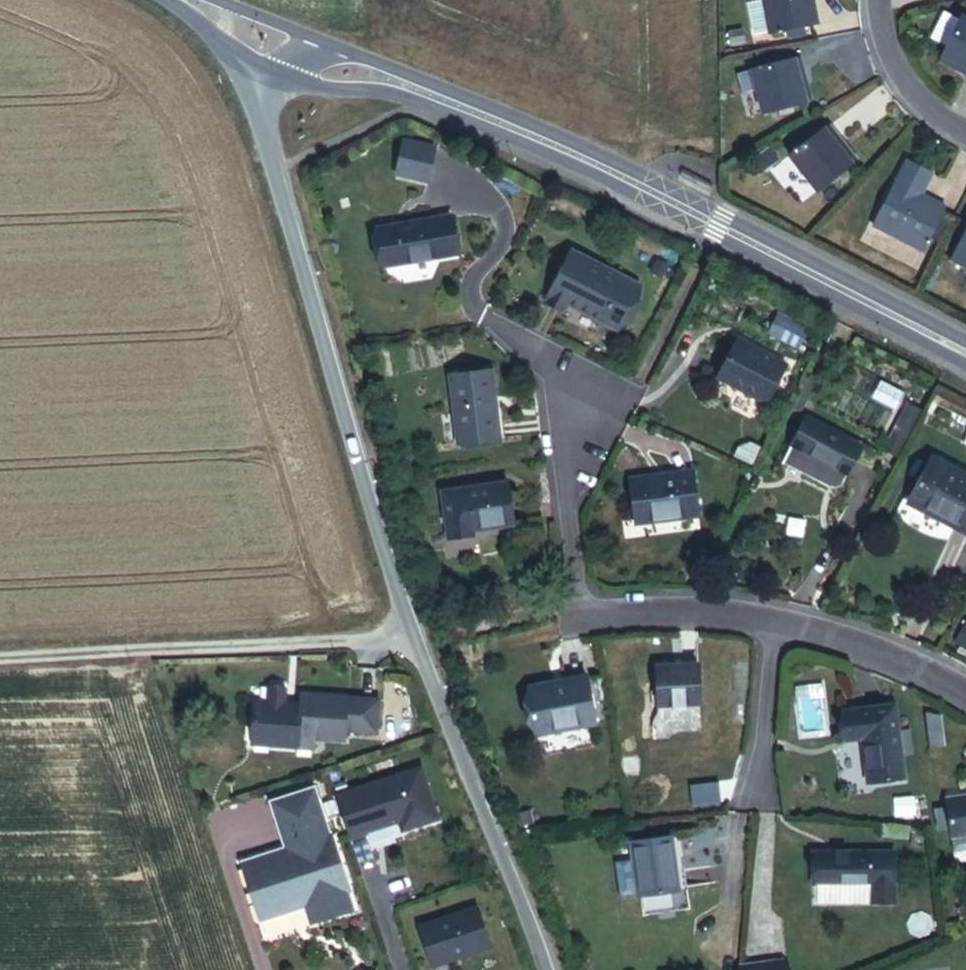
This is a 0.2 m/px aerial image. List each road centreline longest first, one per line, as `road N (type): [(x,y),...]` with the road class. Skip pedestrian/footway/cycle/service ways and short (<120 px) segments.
road 1 (secondary): [(383,80),(581,156),(965,354)]
road 2 (tertiary): [(267,74),(259,104),(265,136),(363,487),(417,646)]
road 3 (residential): [(775,625),(661,611),(581,618),(568,499),(577,429),(568,391),(548,356),(482,316)]
road 4 (unclassified): [(417,646),(0,659)]
road 5 (tertiary): [(417,646),(541,969)]
road 6 (residential): [(965,697),(775,625)]
road 7 (residential): [(965,136),(913,100),(890,63),(877,0)]
road 8 (residential): [(756,793),(775,625)]
road 9 (secondary): [(329,44),(214,0)]
road 10 (secondary): [(267,74),(321,88),(367,90),(383,80)]

